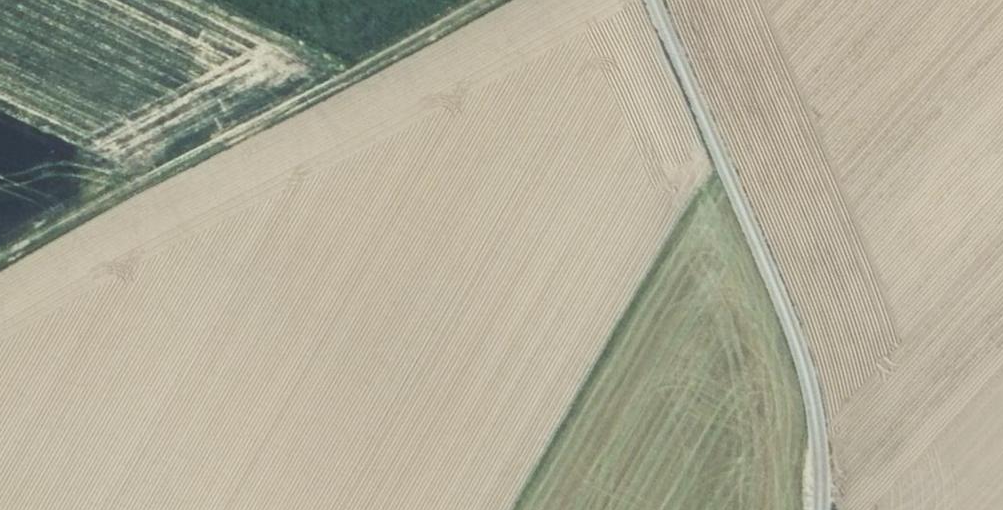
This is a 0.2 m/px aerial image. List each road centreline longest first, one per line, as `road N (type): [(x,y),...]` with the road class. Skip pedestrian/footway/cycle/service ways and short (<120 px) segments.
road 1 (unclassified): [(652,0),(797,342),(817,432),(821,509)]

